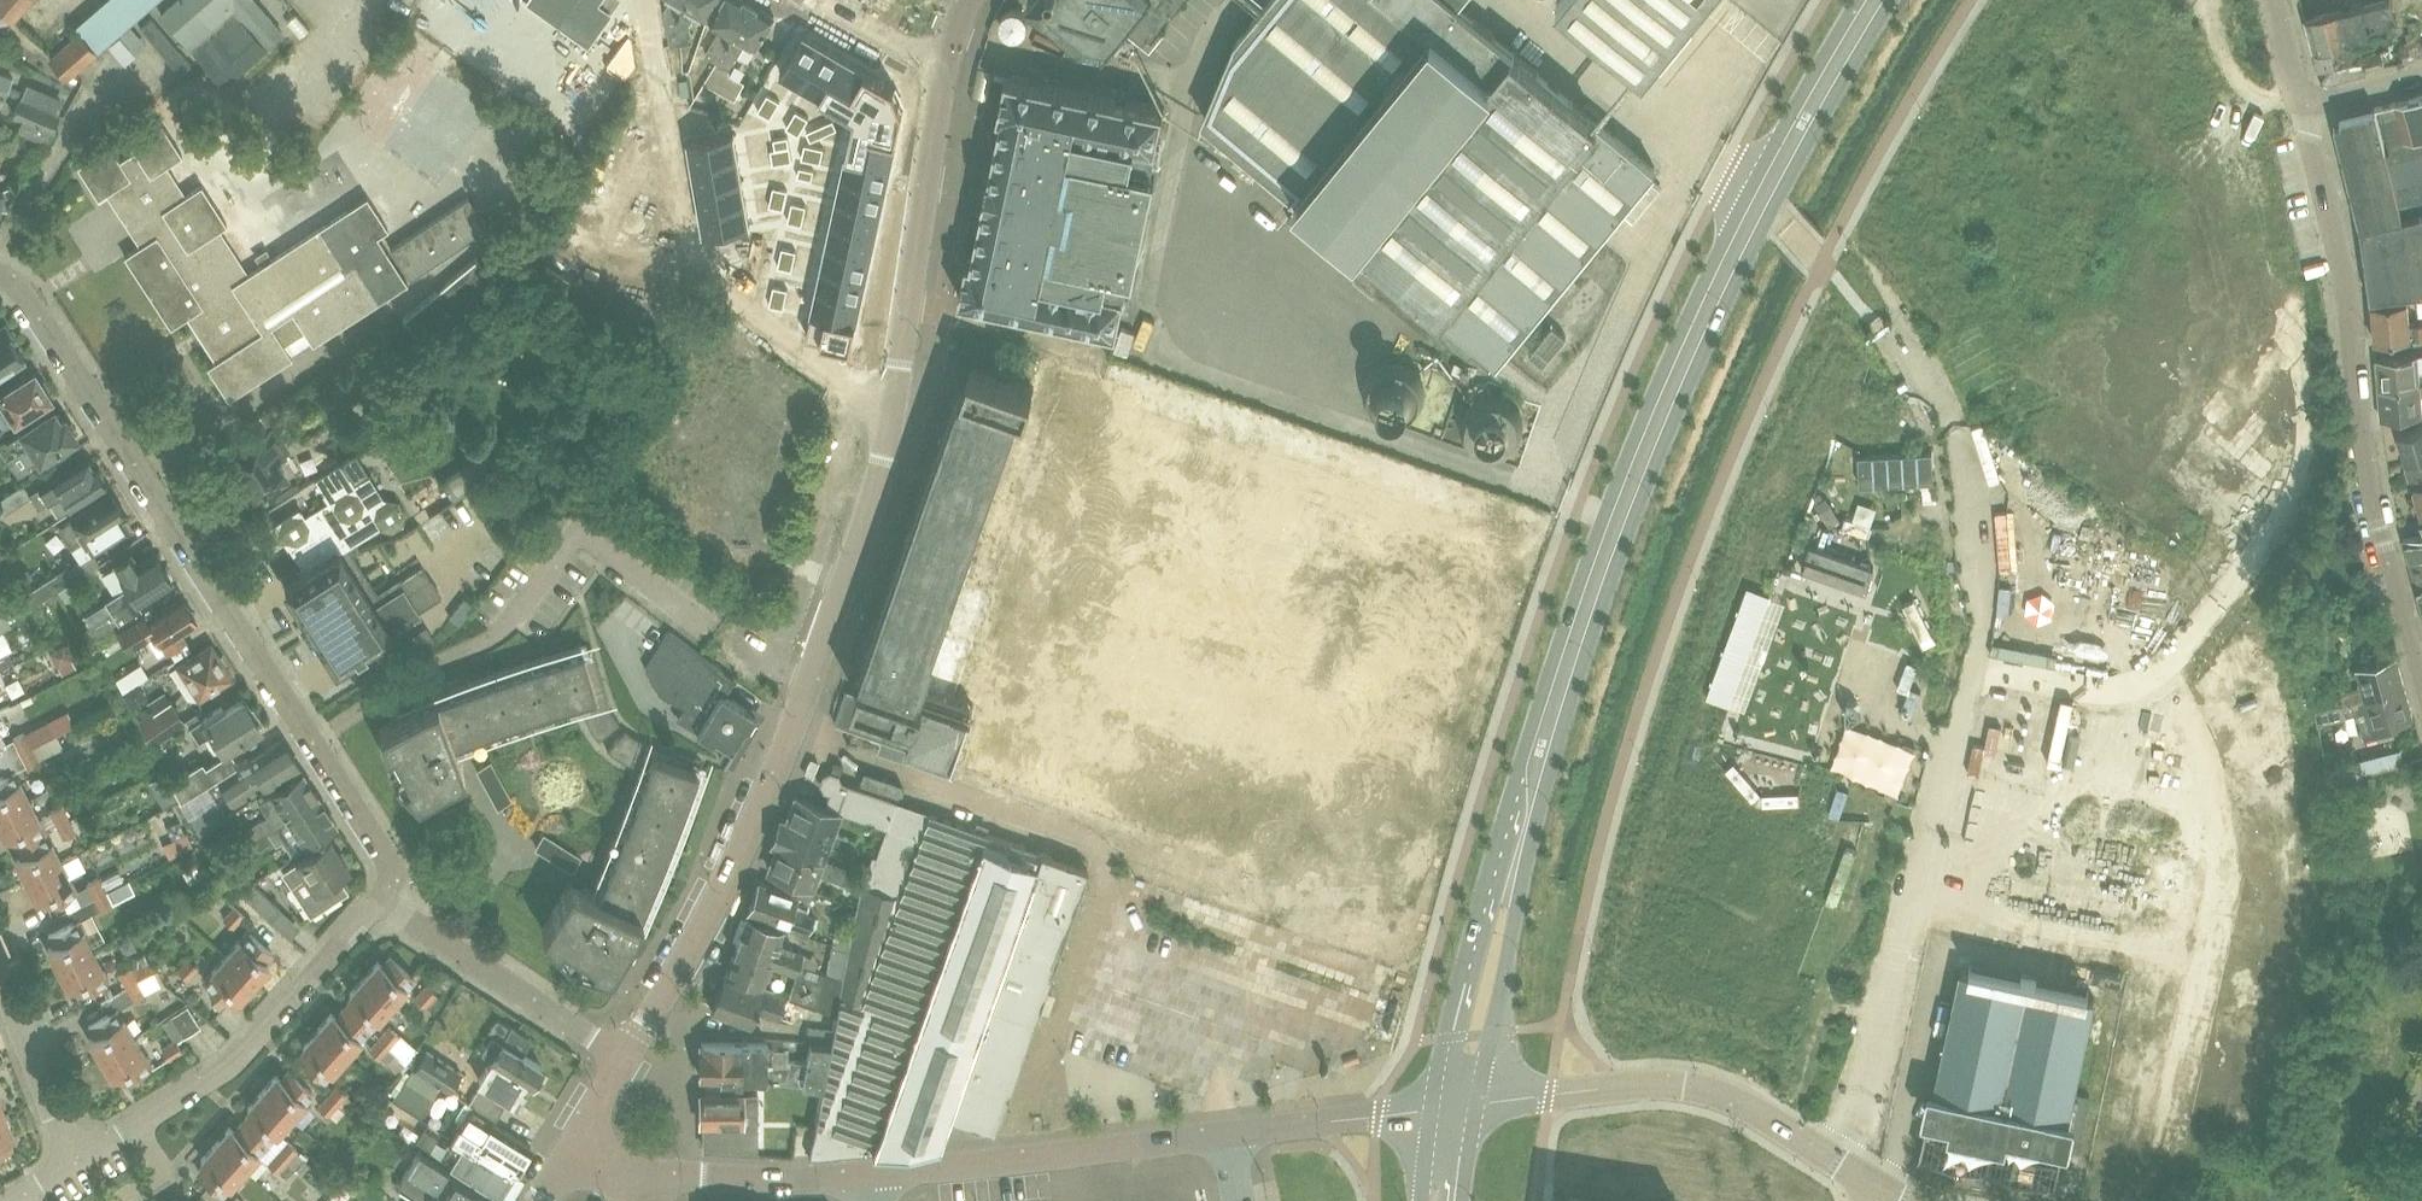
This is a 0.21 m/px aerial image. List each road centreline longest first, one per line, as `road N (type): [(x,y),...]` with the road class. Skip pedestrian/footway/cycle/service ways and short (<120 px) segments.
road 1 (secondary): [(1518,851),(1615,551),(1702,325),(1759,201),(1878,0)]
road 2 (unclassified): [(652,1174),(791,1181),(877,1175),(1436,1111)]
road 3 (residential): [(381,899),(389,882),(381,845),(29,301),(0,274)]
road 4 (unclassified): [(627,1058),(748,838),(790,738),(878,490),(892,415)]
road 5 (residential): [(2421,677),(2367,454),(2348,289),(2313,149),(2313,101)]
road 6 (unclassified): [(647,0),(693,253),(709,279),(892,415)]
road 7 (unclassified): [(892,415),(947,61)]
road 8 (residential): [(1549,1095),(1614,1086),(1701,1088),(1878,1185)]
road 9 (residential): [(139,1122),(243,1056),(381,899)]
road 10 (residential): [(627,1058),(381,899)]
road 11 (secondary): [(1518,851),(1487,901),(1436,1111)]
road 12 (secondary): [(1476,1105),(1516,909),(1518,851)]
road 13 (residential): [(76,1161),(0,979)]
road 14 (unclassified): [(947,61),(819,0)]

